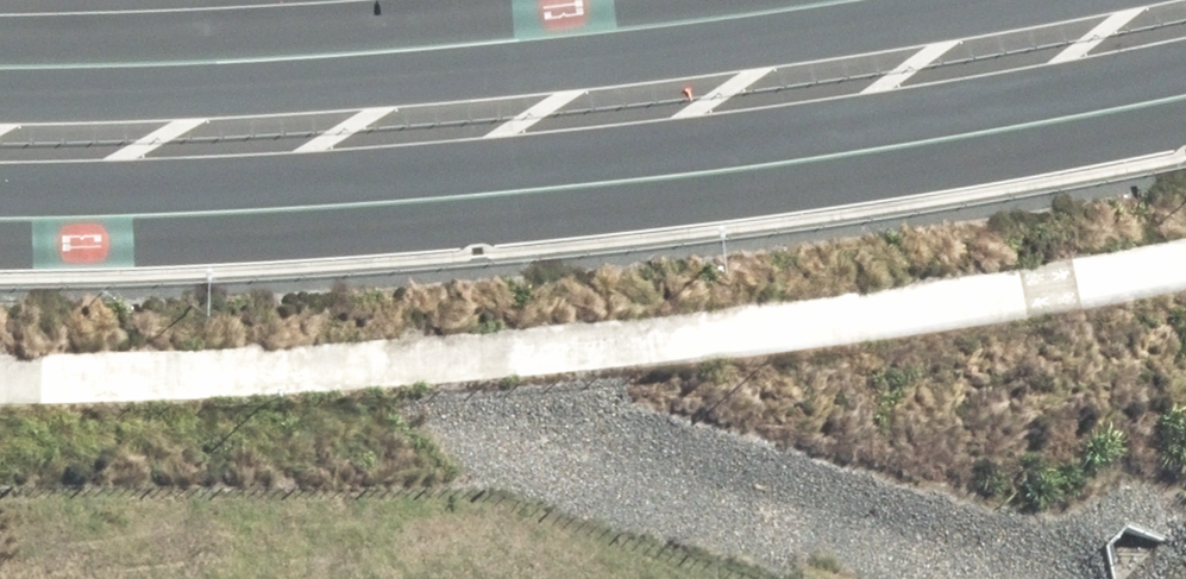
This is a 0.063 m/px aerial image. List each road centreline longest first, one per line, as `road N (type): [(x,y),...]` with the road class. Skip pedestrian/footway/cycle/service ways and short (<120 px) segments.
road 1 (primary): [(1185,62),(959,112),(469,175),(0,192)]
road 2 (primary): [(0,55),(452,40),(847,0)]

